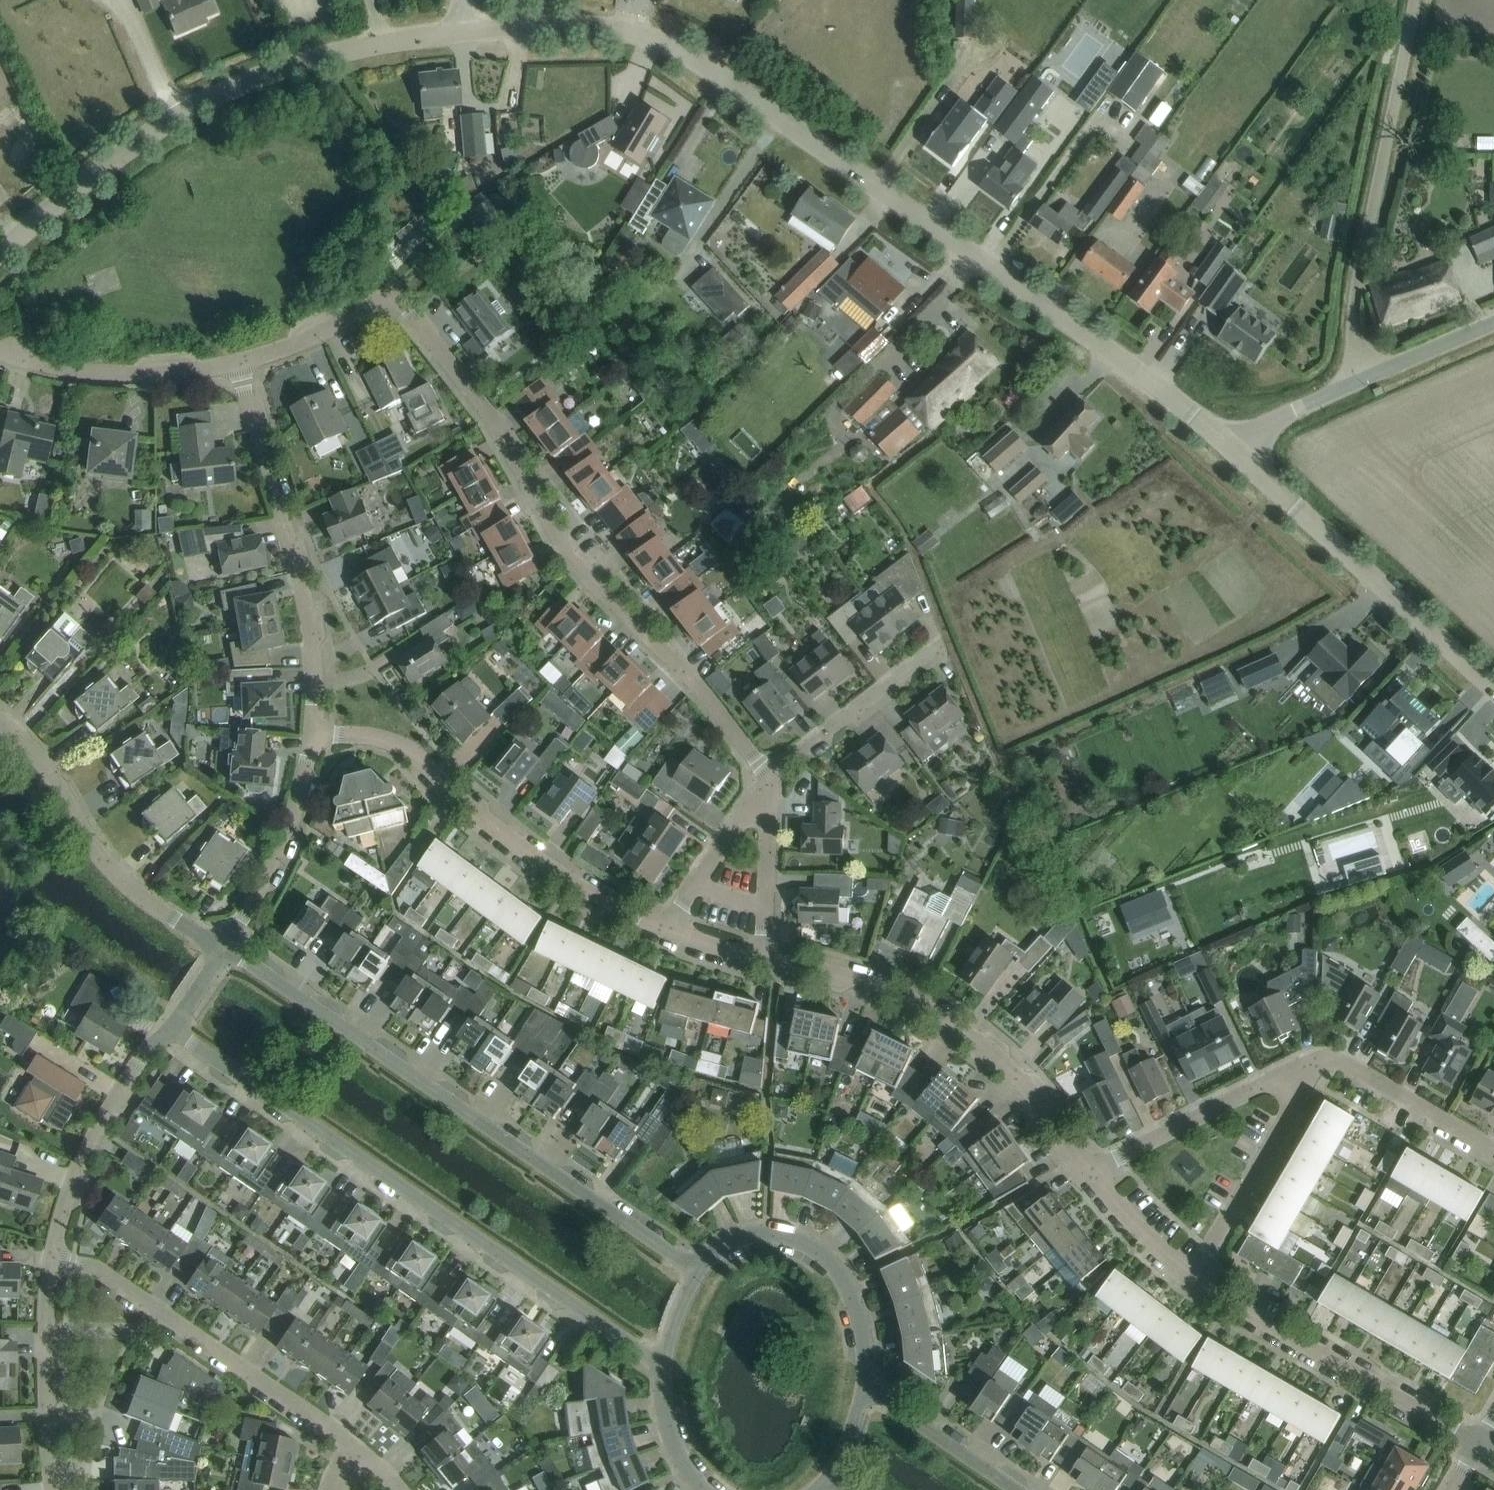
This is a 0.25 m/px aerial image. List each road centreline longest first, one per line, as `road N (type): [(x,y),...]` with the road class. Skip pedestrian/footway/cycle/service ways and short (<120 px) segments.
road 1 (unclassified): [(1227,441),(719,74),(658,43),(587,32),(419,41),(338,55),(249,83),(126,155),(0,254)]
road 2 (residential): [(774,777),(568,555),(404,303),(386,298),(241,365)]
road 3 (residential): [(170,1028),(663,1366)]
road 4 (residential): [(700,1266),(227,945)]
road 5 (residential): [(666,925),(590,889),(384,736),(316,732)]
road 6 (residential): [(1088,1168),(1025,1073),(963,1022),(881,985),(767,958)]
road 7 (unclassified): [(1366,377),(1353,323),(1413,0)]
road 8 (residential): [(316,732),(317,675),(302,593),(241,365)]
road 9 (unclassified): [(1493,687),(1227,441)]
road 10 (residential): [(353,1441),(99,1268),(53,1260)]
road 11 (residential): [(1479,1445),(1192,1273)]
road 12 (residential): [(227,945),(178,920),(111,865),(0,715)]
road 13 (residential): [(700,1266),(753,1233),(797,1234),(816,1244),(845,1277),(862,1315),(870,1389)]
road 14 (residential): [(53,1260),(71,1190),(99,1129),(170,1028)]
road 15 (residential): [(1310,1063),(1088,1168)]
road 16 (residential): [(241,365),(87,373),(0,350)]
road 17 (residential): [(1192,1273),(1310,1063)]
road 18 (residential): [(227,945),(298,830),(316,732)]
road 19 (residential): [(58,1489),(46,1342),(53,1260)]
road 20 (residential): [(774,777),(946,645)]
road 21 (residential): [(1493,1149),(1341,1059),(1310,1063)]
road 22 (residential): [(666,925),(774,777)]
road 23 (residential): [(767,958),(774,777)]
road 24 (residential): [(1017,1489),(870,1389)]
road 25 (unclassified): [(1227,441),(1366,377)]
road 26 (residential): [(1192,1273),(1088,1168)]
road 27 (unclassified): [(1366,377),(1493,322)]
road 28 (residential): [(703,1489),(666,1425),(663,1366)]

